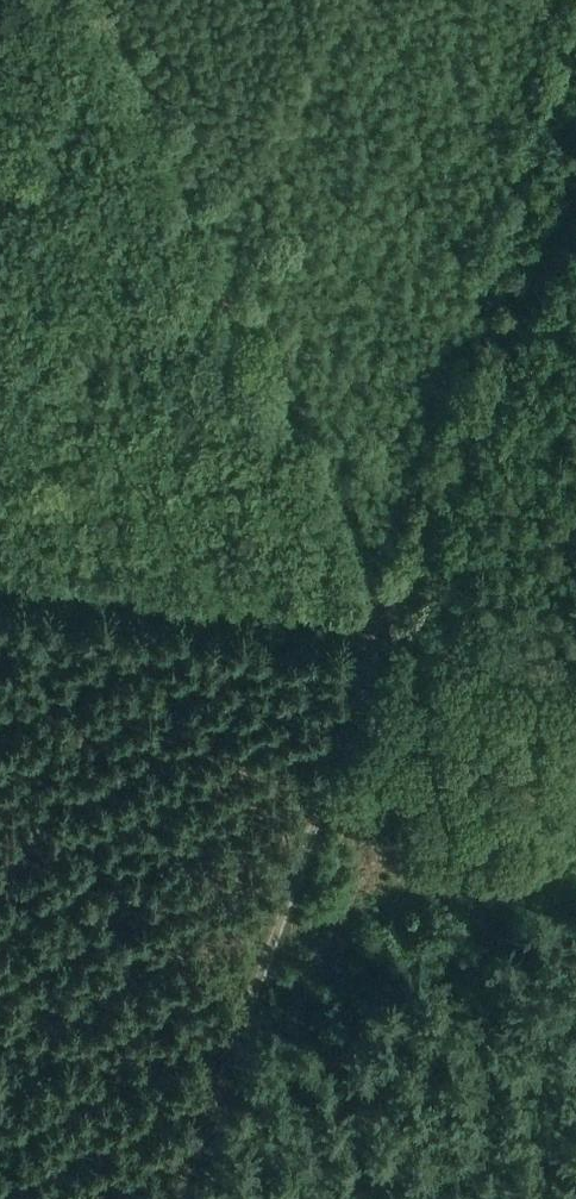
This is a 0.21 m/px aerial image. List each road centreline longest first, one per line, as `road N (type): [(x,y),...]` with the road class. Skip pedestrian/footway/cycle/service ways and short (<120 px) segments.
road 1 (track): [(92,0),(400,624),(575,171)]
road 2 (track): [(0,557),(136,572),(400,624),(354,722),(176,1198)]
road 3 (track): [(400,624),(575,687)]

